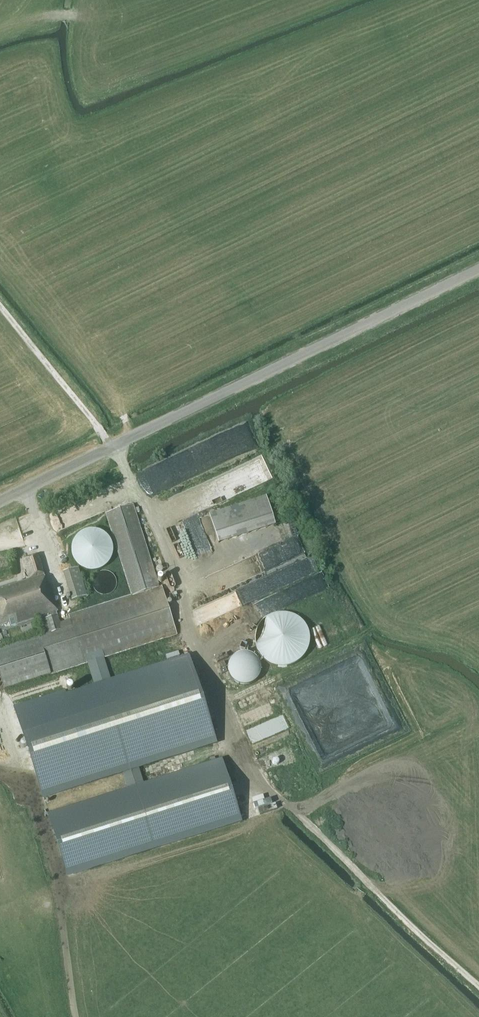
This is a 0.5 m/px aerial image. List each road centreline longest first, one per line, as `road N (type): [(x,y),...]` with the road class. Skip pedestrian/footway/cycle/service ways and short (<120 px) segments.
road 1 (track): [(478,989),(251,769),(182,614),(186,593),(167,536),(126,481),(112,445)]
road 2 (secondary): [(112,445),(478,266)]
road 3 (unclassified): [(112,445),(0,294)]
road 4 (secondary): [(0,496),(112,445)]

